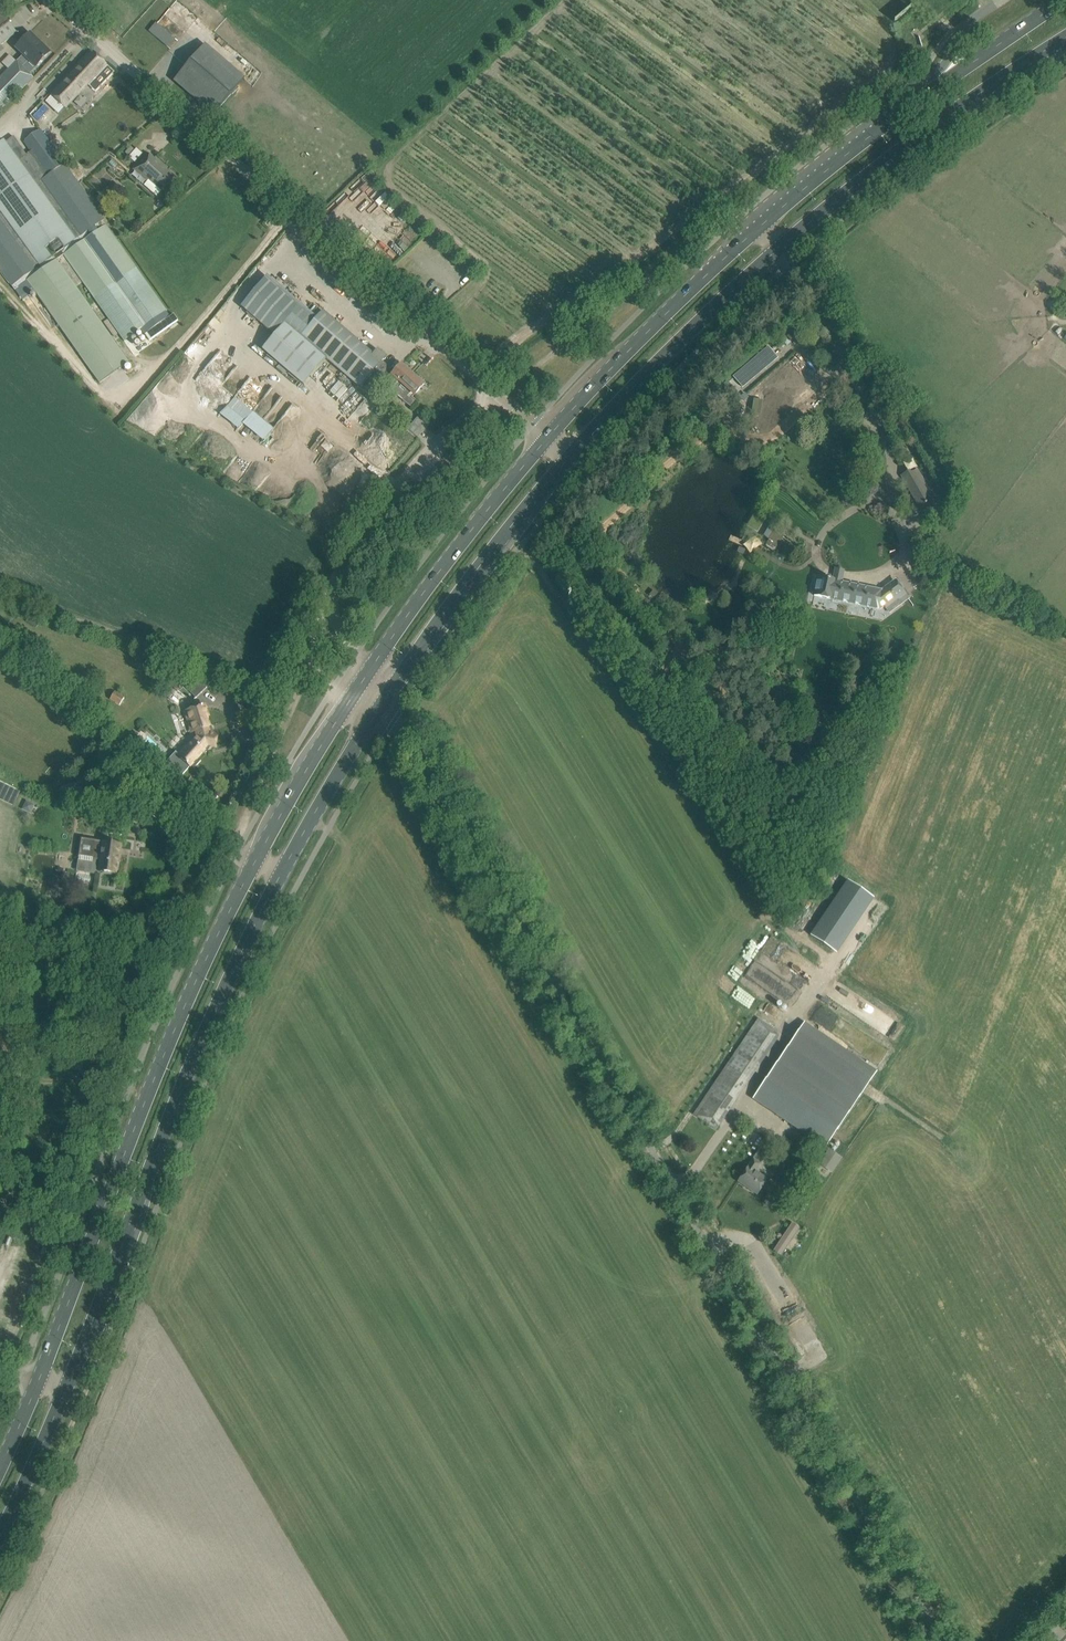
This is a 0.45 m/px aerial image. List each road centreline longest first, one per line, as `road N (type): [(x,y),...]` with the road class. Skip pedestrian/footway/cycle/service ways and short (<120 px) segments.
road 1 (unclassified): [(941,1640),(488,869),(381,703)]
road 2 (unclassified): [(546,439),(57,0)]
road 3 (primary): [(252,867),(153,1076),(37,1381)]
road 4 (primary): [(63,1393),(182,1091),(272,889)]
road 5 (track): [(484,389),(418,454),(357,540),(250,784),(240,847)]
road 6 (primary): [(777,249),(1065,40)]
road 7 (primary): [(381,703),(569,457)]
road 8 (primary): [(546,439),(450,550),(361,679)]
road 9 (primary): [(758,228),(645,332),(546,439)]
road 10 (primary): [(569,457),(777,249)]
road 11 (track): [(484,389),(524,375),(719,235)]
road 12 (primary): [(361,679),(252,867)]
road 13 (primary): [(272,889),(381,703)]
road 14 (primary): [(908,107),(758,228)]
road 15 (primary): [(1063,0),(908,107)]
road 16 (primary): [(0,1532),(63,1393)]

